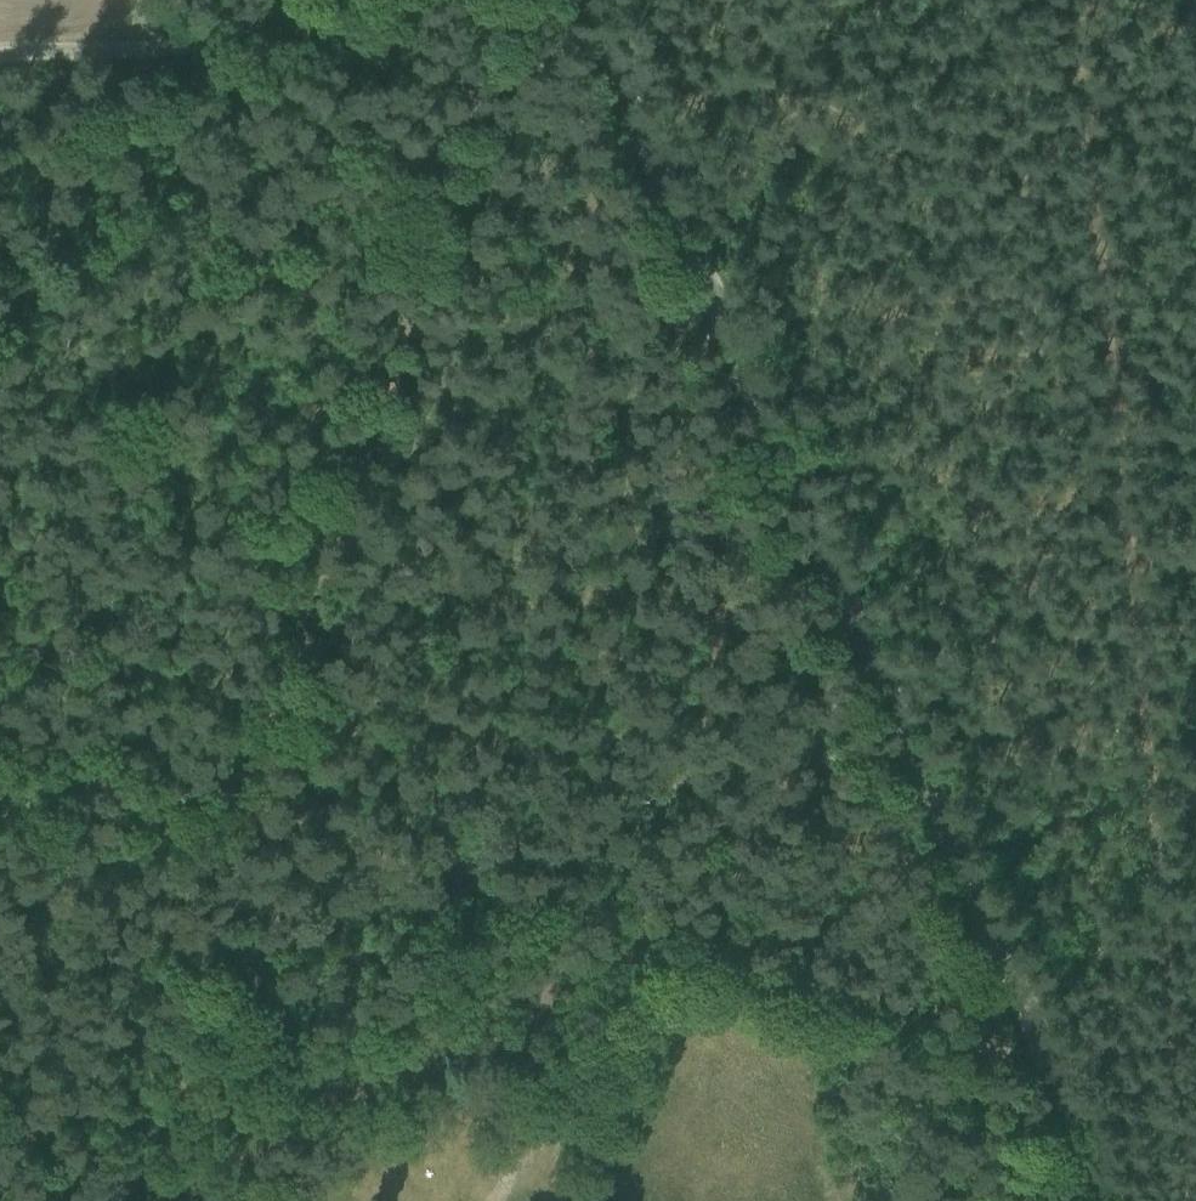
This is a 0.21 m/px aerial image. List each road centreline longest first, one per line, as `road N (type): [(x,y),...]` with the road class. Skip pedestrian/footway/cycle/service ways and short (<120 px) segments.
road 1 (unclassified): [(1110,1200),(587,0)]
road 2 (unclassified): [(0,53),(134,51),(219,34),(294,0)]

